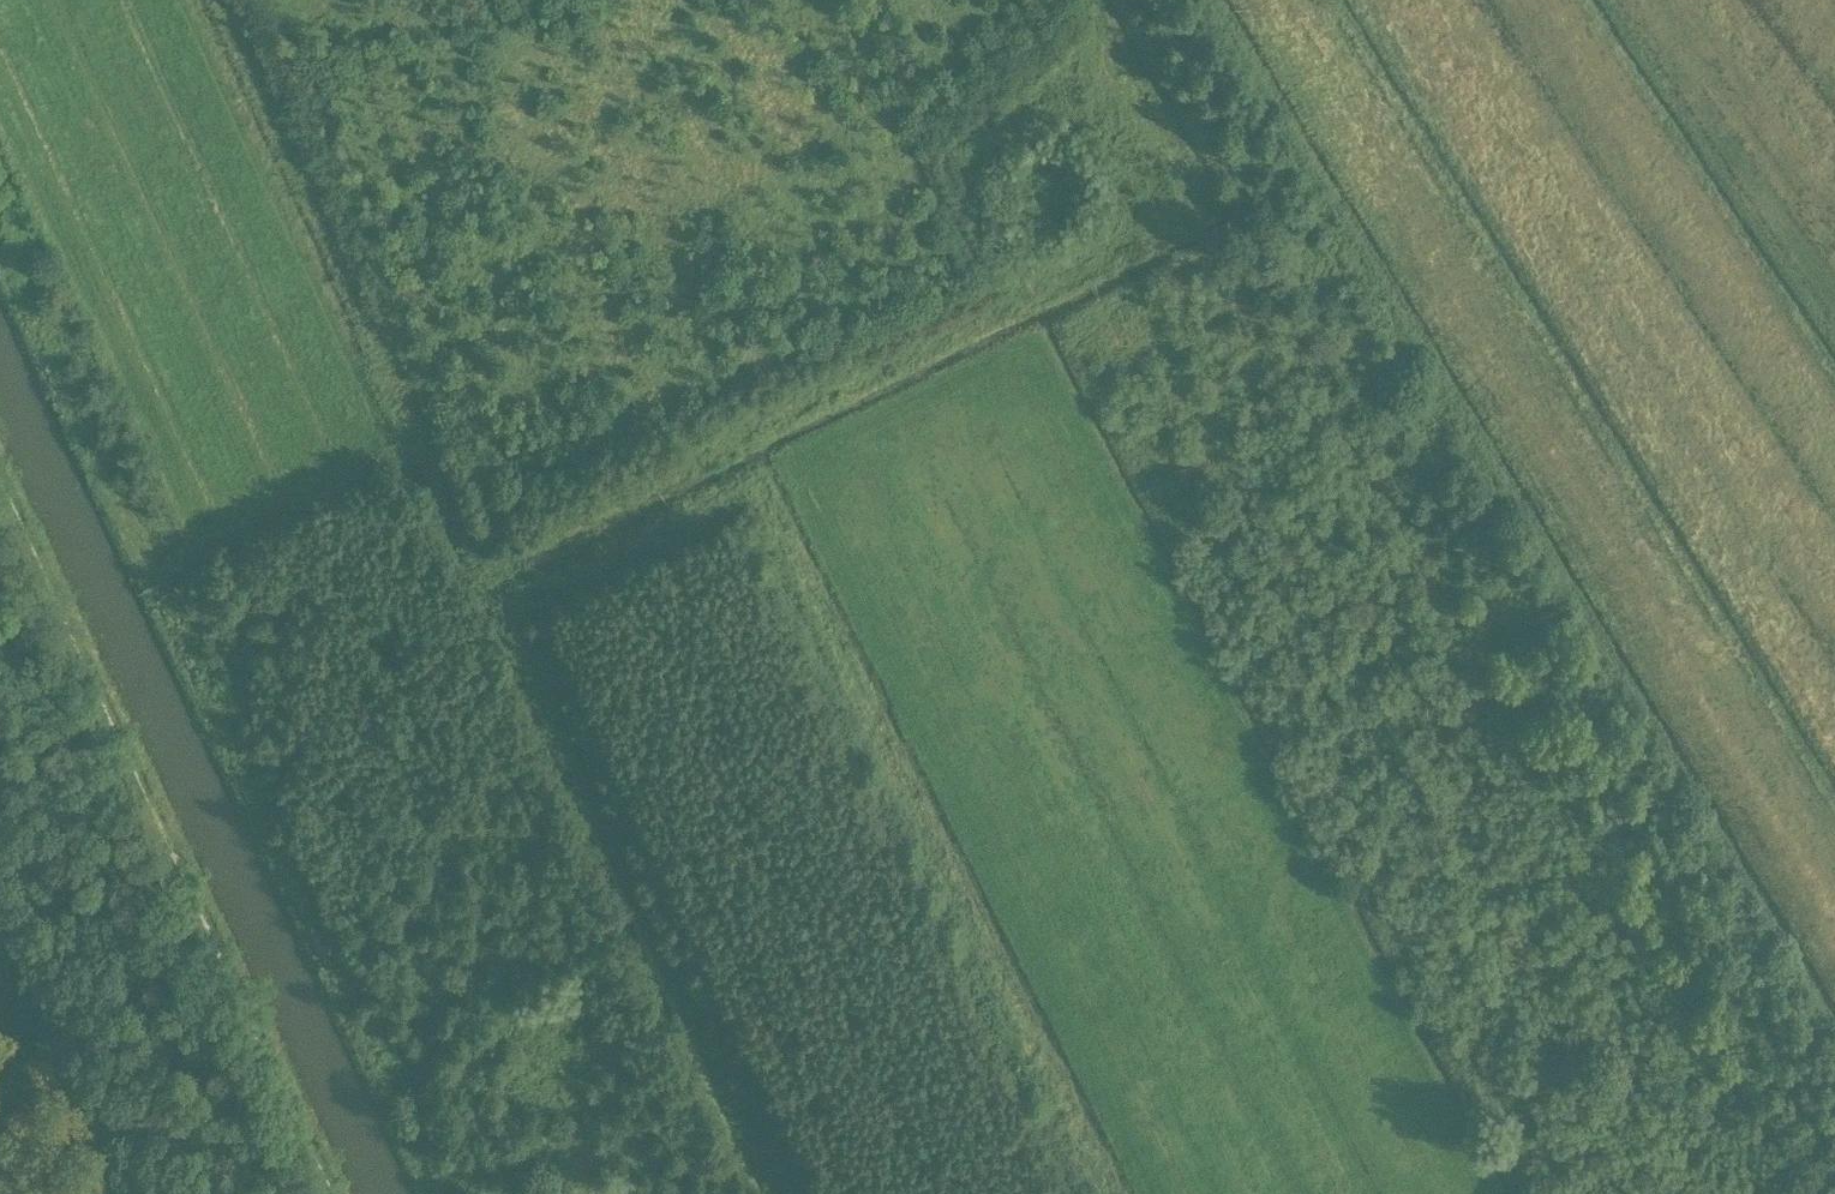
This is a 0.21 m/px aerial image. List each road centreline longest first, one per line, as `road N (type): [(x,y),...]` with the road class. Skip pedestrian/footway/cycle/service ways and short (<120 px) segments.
road 1 (track): [(307,1193),(112,779),(0,503)]

